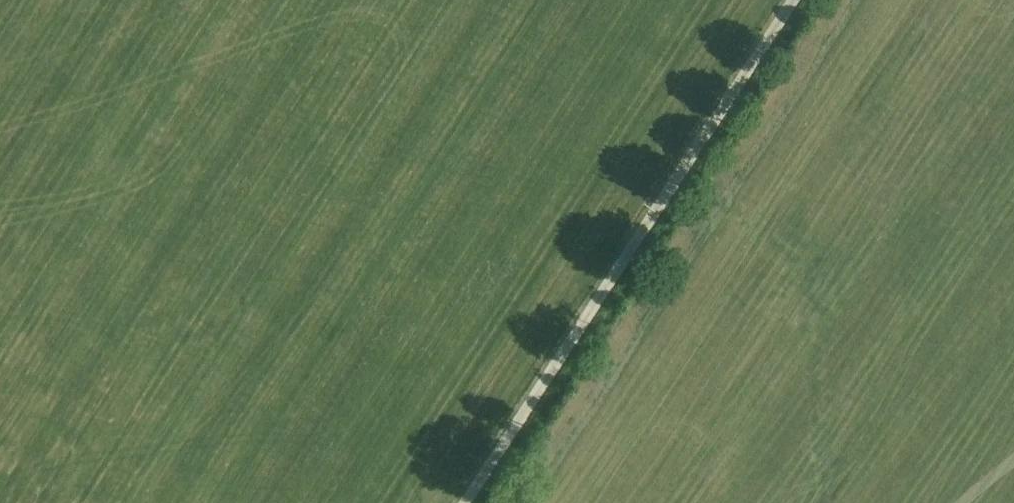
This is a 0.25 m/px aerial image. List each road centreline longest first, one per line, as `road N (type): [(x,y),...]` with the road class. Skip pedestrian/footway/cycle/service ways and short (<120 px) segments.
road 1 (unclassified): [(468,502),(797,0)]

